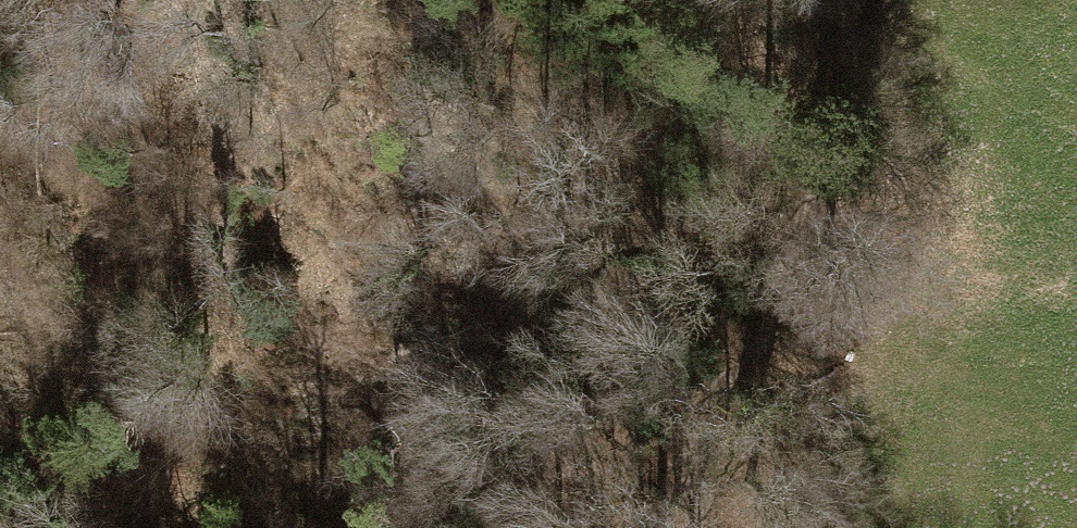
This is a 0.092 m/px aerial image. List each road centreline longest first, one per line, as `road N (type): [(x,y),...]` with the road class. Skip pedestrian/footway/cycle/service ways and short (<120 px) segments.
road 1 (motorway): [(0,317),(1037,527)]
road 2 (motorway): [(1076,160),(288,0)]

